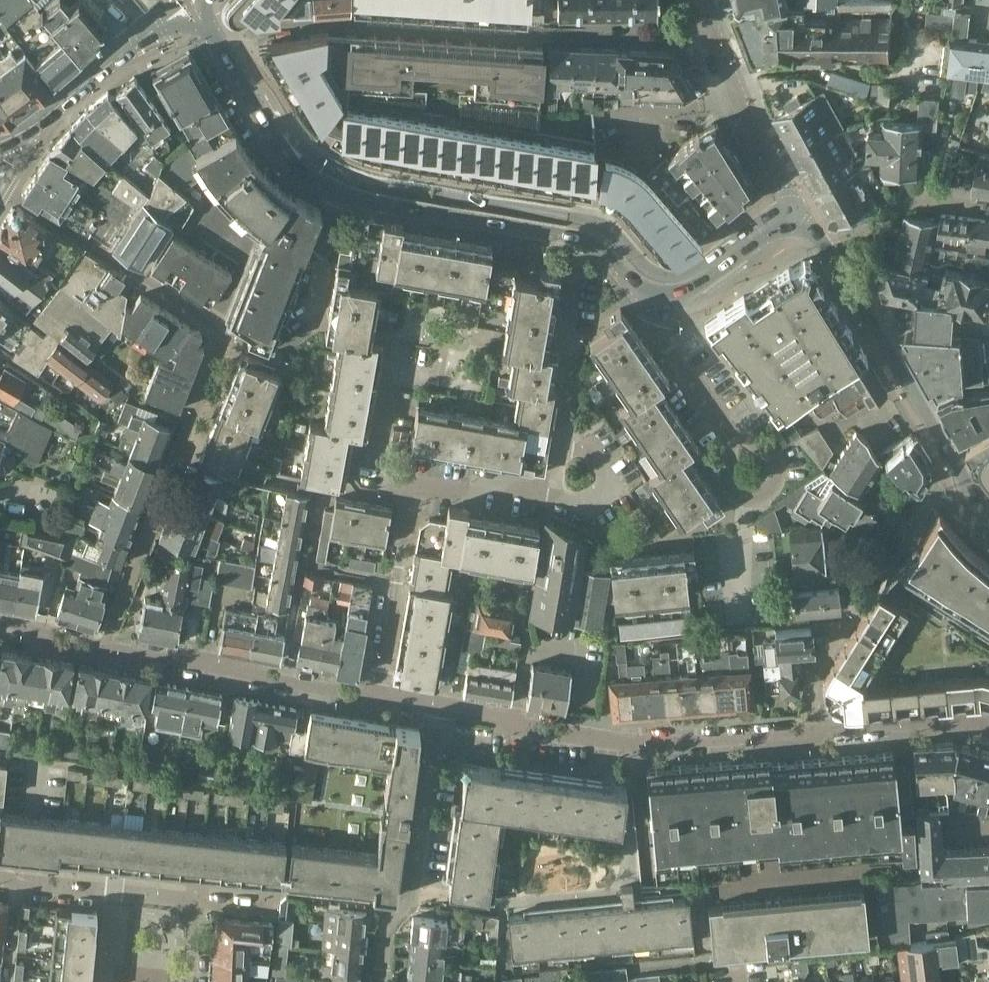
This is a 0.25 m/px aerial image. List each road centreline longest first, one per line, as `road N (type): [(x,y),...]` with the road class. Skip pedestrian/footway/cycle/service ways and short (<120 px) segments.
road 1 (residential): [(0,186),(220,326),(105,650)]
road 2 (residential): [(219,42),(332,21),(715,48)]
road 3 (residential): [(801,737),(653,746),(459,711)]
road 4 (residential): [(801,737),(801,688),(823,644),(958,464)]
road 5 (residential): [(196,981),(200,899),(0,881)]
road 6 (residential): [(395,981),(399,924),(426,889),(459,711)]
road 7 (residential): [(381,698),(105,650)]
road 8 (secondary): [(340,191),(592,239)]
road 9 (secondary): [(832,250),(958,464)]
road 10 (residential): [(381,698),(411,487)]
road 11 (secondary): [(219,42),(288,155),(340,191)]
road 12 (residential): [(715,48),(783,176),(797,220)]
road 13 (residential): [(988,728),(801,737)]
road 14 (residential): [(988,212),(903,204),(832,250)]
road 15 (secondary): [(656,298),(705,282),(797,220)]
road 16 (residential): [(733,432),(731,478),(754,495),(771,488),(778,464),(749,438)]
road 17 (residential): [(656,298),(665,337),(733,432)]
road 18 (residential): [(411,487),(554,490)]
road 19 (residential): [(310,326),(340,191)]
road 20 (tertiary): [(28,130),(136,44)]
road 21 (residential): [(572,374),(592,239)]
road 22 (residential): [(411,487),(381,446),(397,374)]

